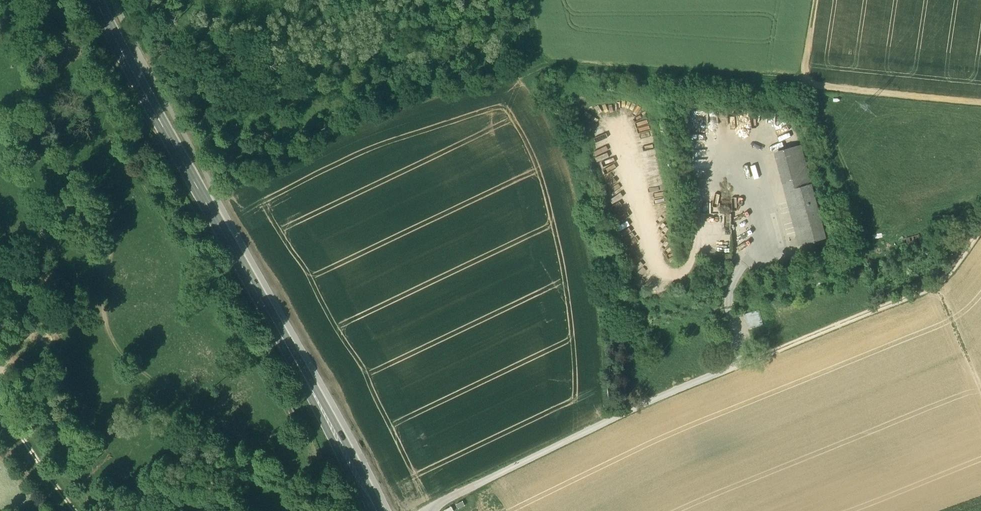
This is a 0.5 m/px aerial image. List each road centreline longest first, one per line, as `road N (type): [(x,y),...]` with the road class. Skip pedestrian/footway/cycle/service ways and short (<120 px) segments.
road 1 (primary): [(376,510),(95,0)]
road 2 (track): [(603,422),(604,248),(573,135),(530,75)]
road 3 (track): [(520,0),(532,22),(530,75),(681,73),(803,86)]
road 4 (track): [(980,226),(934,290),(736,366)]
road 5 (track): [(803,86),(980,103)]

